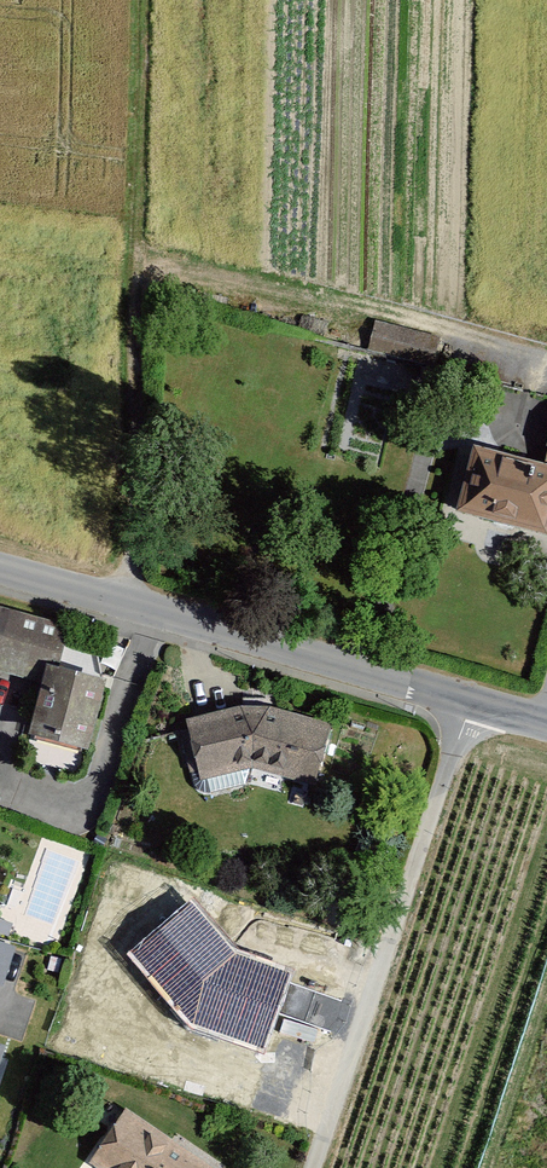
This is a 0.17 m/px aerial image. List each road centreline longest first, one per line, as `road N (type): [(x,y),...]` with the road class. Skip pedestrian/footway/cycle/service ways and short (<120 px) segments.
road 1 (track): [(119,600),(145,0)]
road 2 (residential): [(314,1167),(468,702)]
road 3 (tertiary): [(0,563),(468,702)]
road 4 (track): [(546,365),(384,313),(139,262)]

